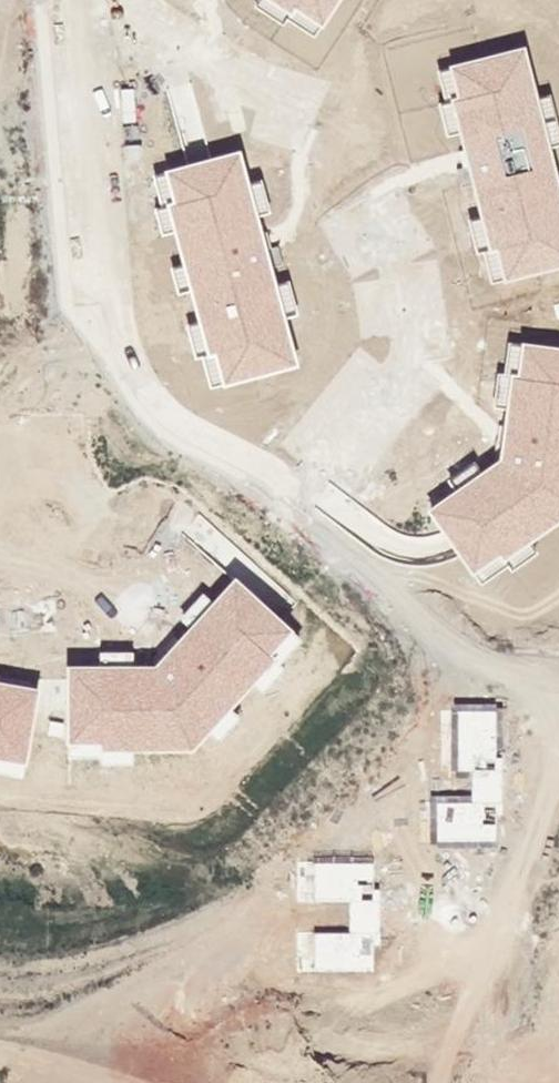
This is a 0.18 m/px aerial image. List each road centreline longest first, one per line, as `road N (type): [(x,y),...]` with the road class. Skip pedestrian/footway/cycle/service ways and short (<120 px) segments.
road 1 (residential): [(81,17),(112,301),(142,394),(286,507)]
road 2 (residential): [(558,702),(552,779),(487,959),(435,1075)]
road 3 (residential): [(286,507),(414,350),(404,270),(375,219)]
road 4 (residential): [(286,507),(405,599),(455,651),(558,686)]
road 5 (residential): [(81,17),(136,23),(289,104)]

